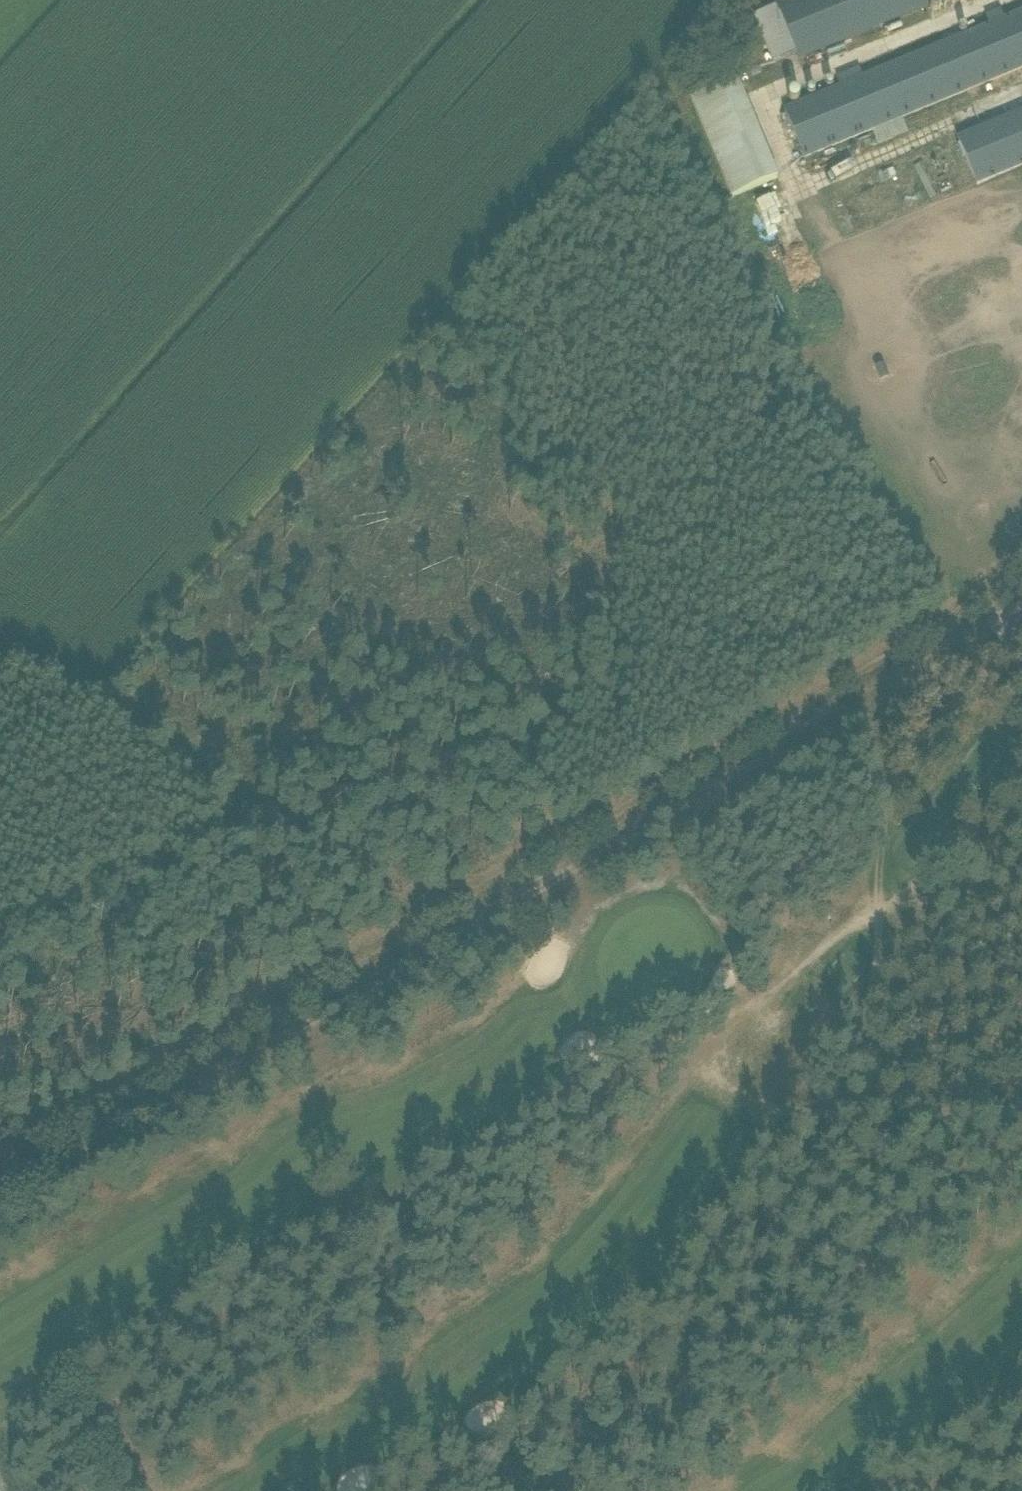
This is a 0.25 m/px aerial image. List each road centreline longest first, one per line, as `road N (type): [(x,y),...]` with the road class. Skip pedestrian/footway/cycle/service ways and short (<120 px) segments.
road 1 (track): [(1021,1113),(931,1110),(909,1103),(882,1067),(868,1001),(878,954),(881,821)]

